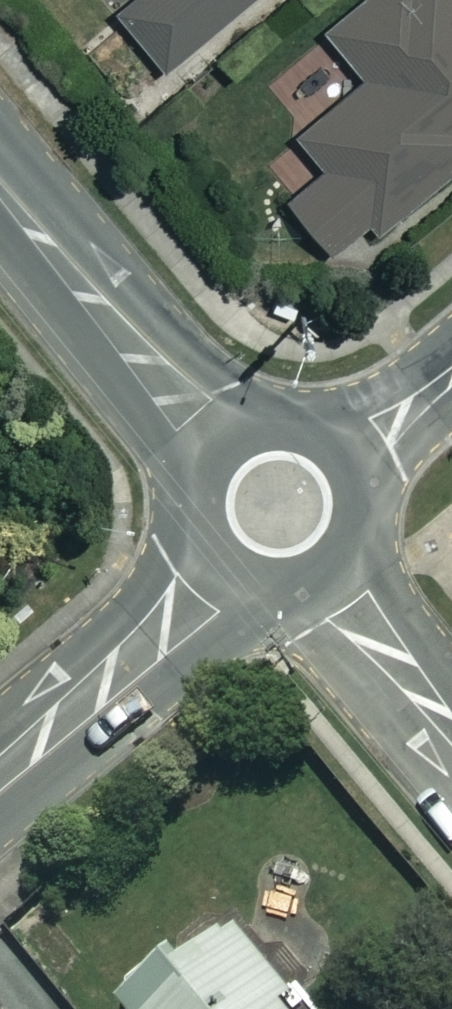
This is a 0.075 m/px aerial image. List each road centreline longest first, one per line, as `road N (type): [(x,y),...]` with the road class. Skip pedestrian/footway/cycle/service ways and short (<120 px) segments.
road 1 (tertiary): [(217,443),(0,186)]
road 2 (tertiary): [(0,770),(138,646),(214,565)]
road 3 (residential): [(451,731),(324,575)]
road 4 (tertiary): [(342,451),(361,503),(357,531),(324,575)]
road 5 (tertiary): [(217,443),(267,420),(295,422),(342,451)]
road 6 (tertiary): [(214,565),(191,517),(200,464),(217,443)]
road 7 (residential): [(342,451),(451,376)]

